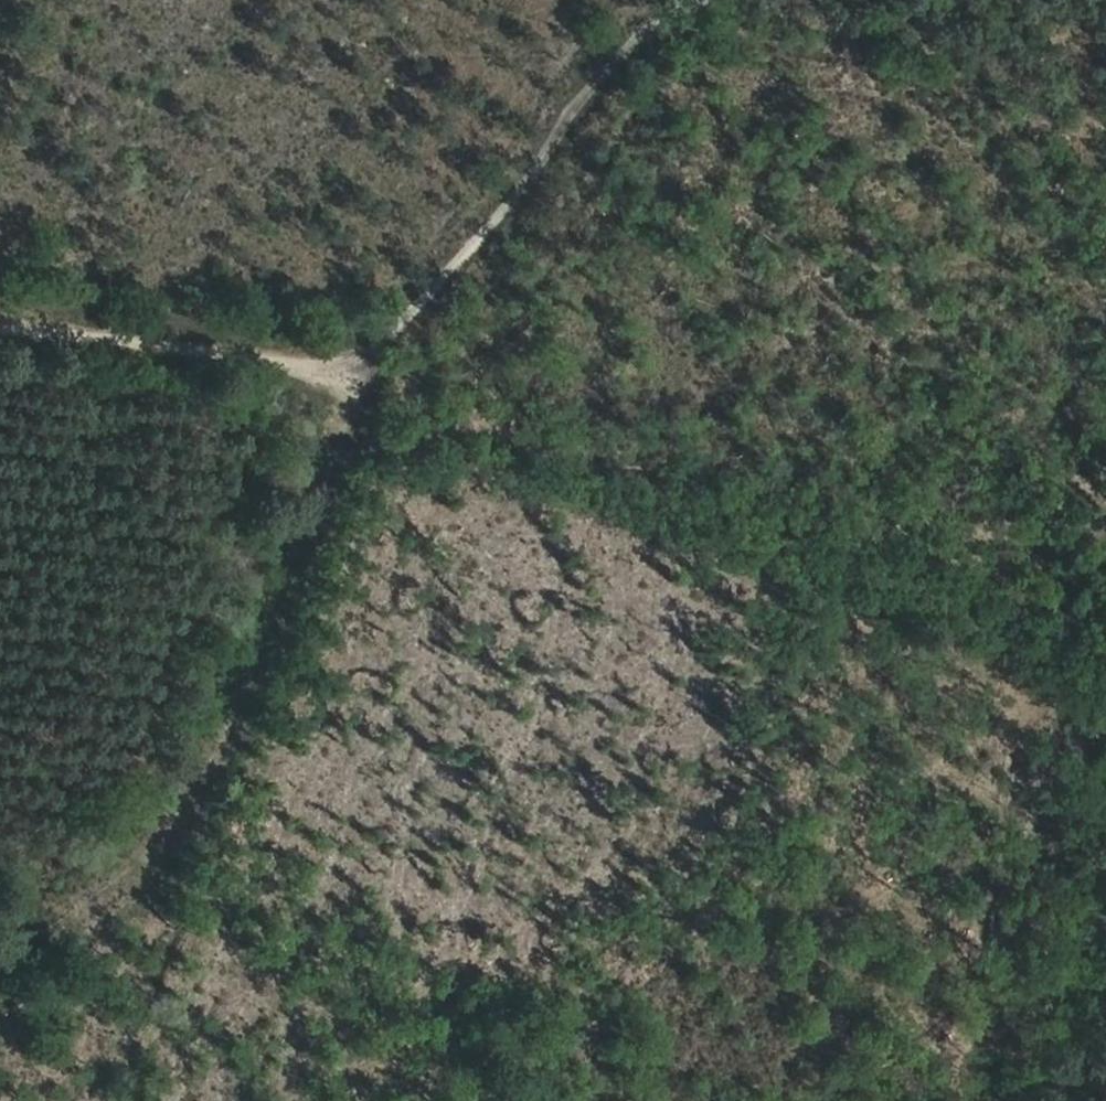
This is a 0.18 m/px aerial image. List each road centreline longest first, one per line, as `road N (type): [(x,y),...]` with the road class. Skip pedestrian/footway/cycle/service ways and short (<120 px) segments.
road 1 (track): [(0,972),(146,871),(198,799),(364,380),(642,55),(725,0)]
road 2 (track): [(0,322),(269,354),(364,380)]

